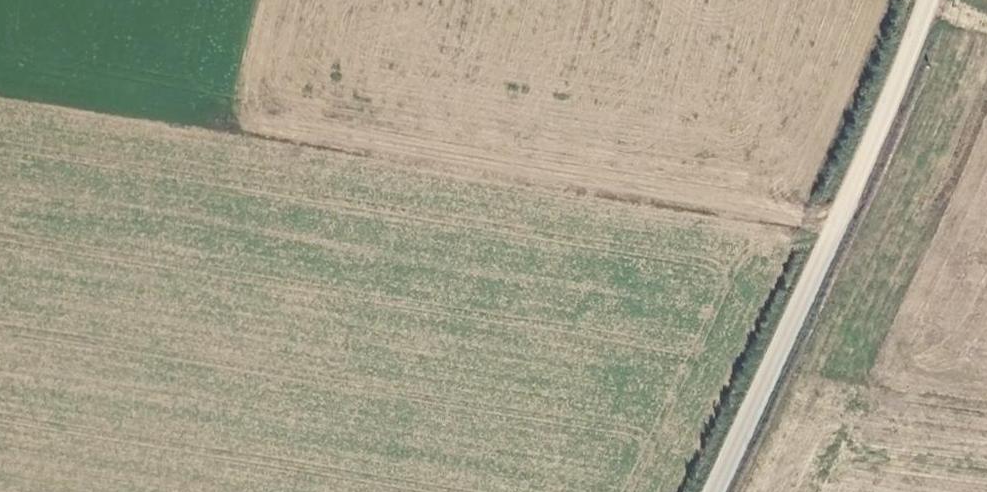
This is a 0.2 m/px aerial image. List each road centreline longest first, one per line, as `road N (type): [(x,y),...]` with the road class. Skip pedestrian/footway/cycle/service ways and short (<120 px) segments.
road 1 (unclassified): [(929,0),(835,244),(715,491)]

